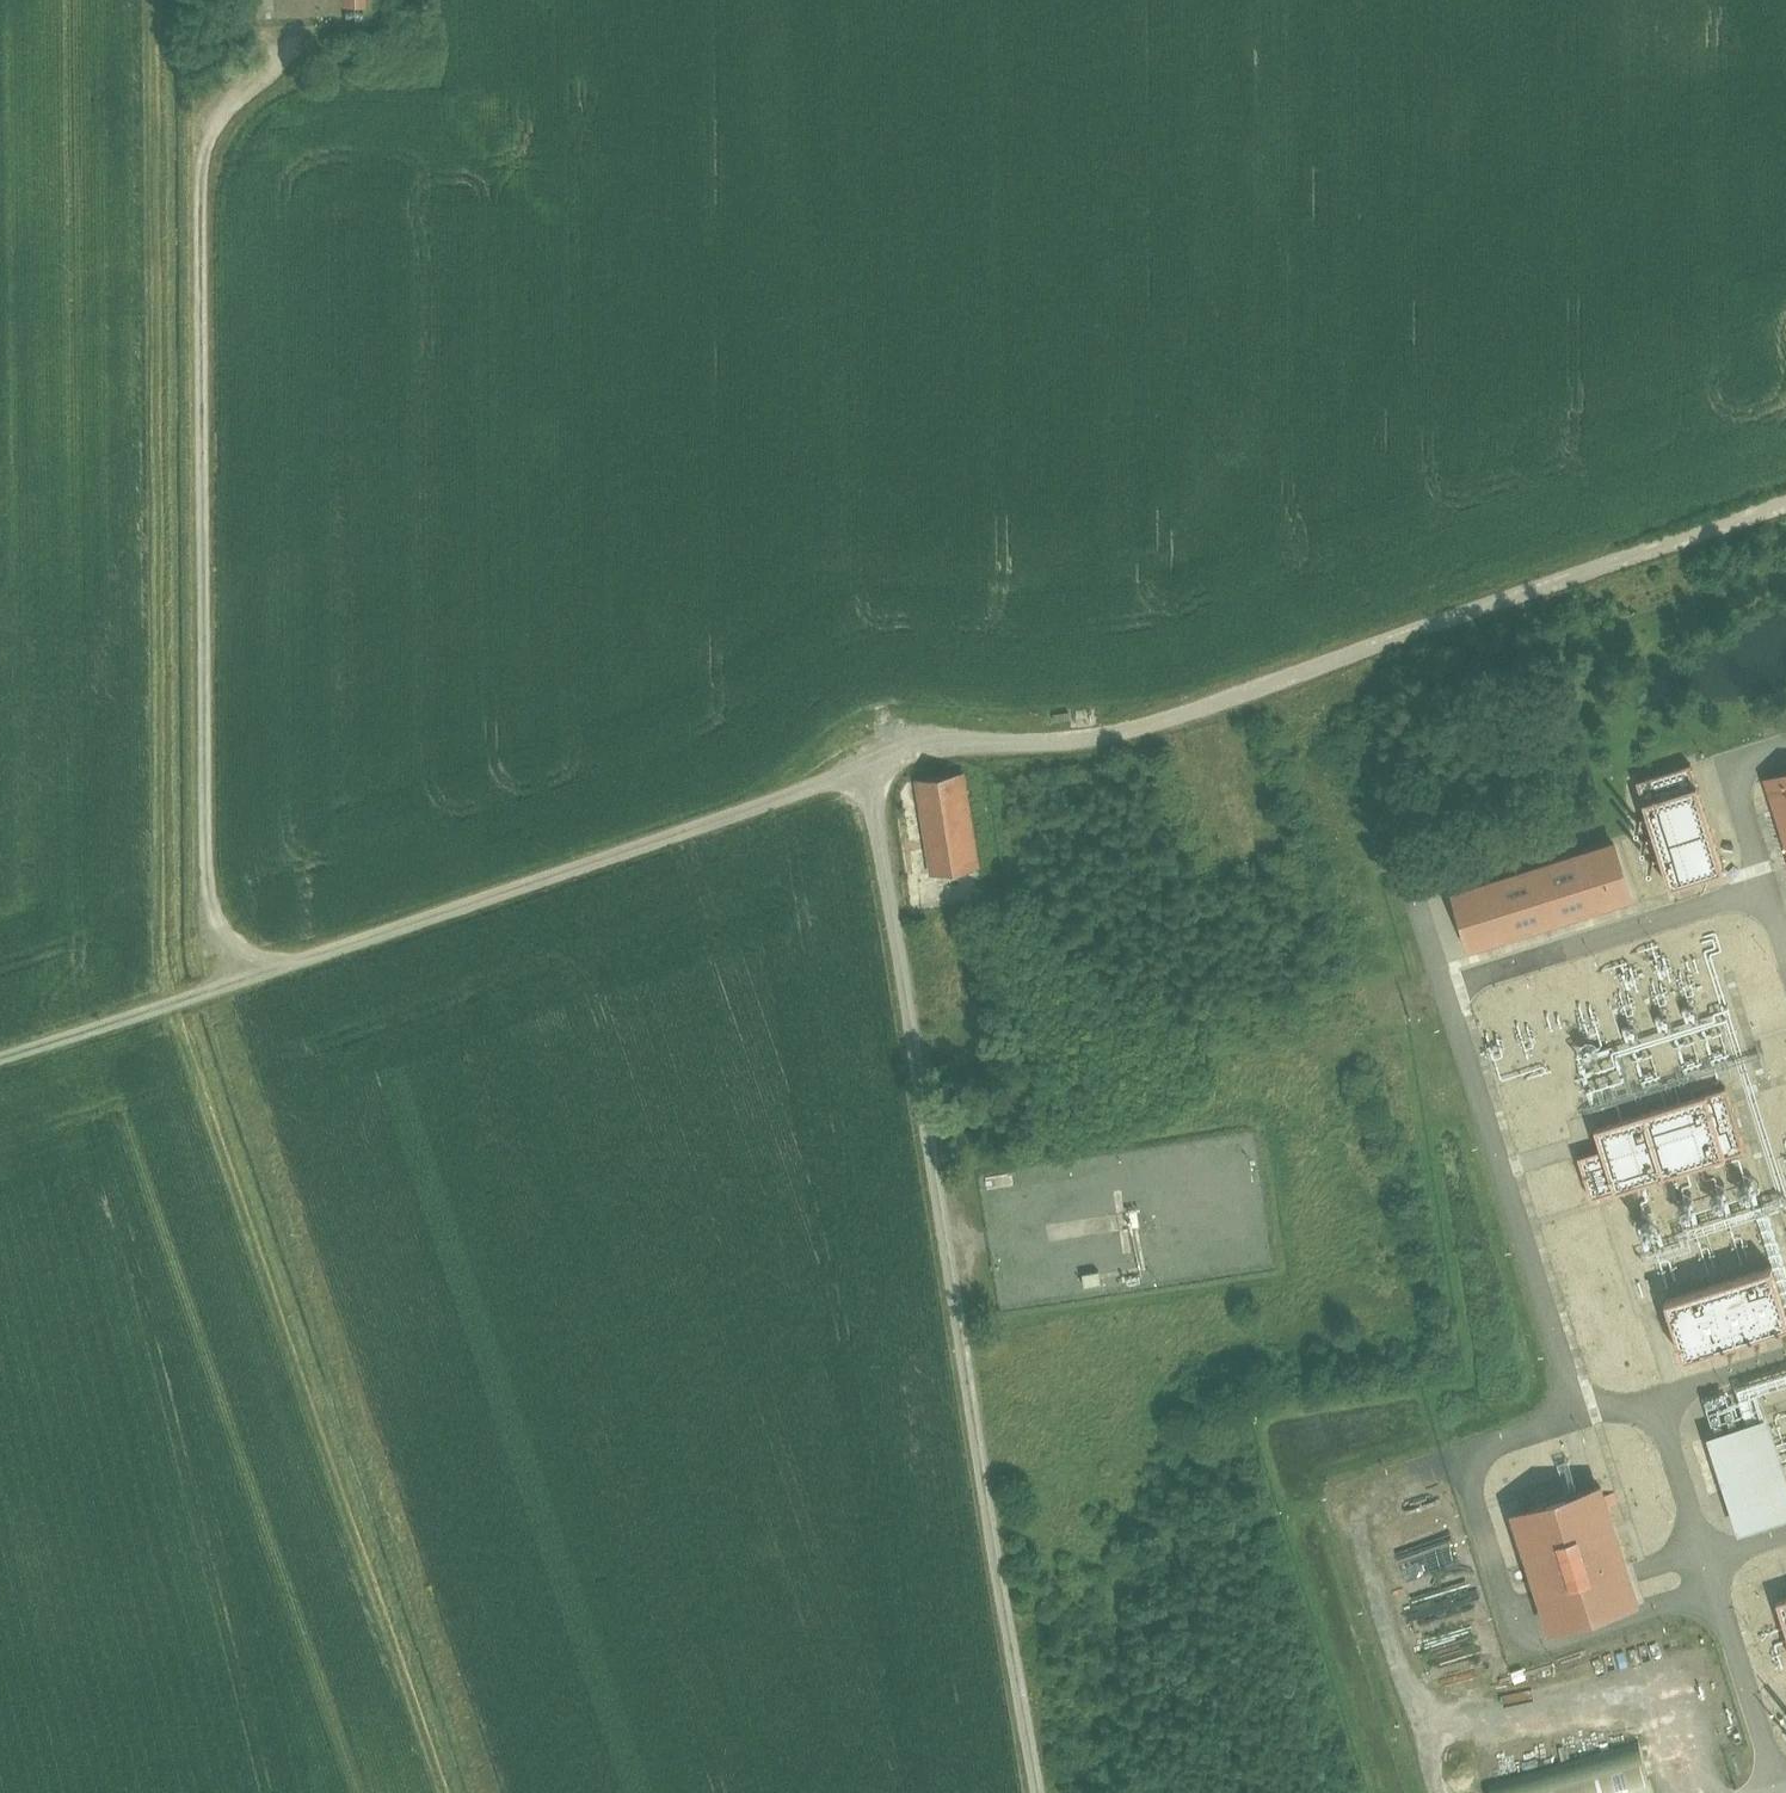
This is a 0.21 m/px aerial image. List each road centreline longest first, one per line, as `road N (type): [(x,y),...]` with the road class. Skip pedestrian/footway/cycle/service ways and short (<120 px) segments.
road 1 (track): [(0,1063),(862,785),(920,755),(959,744),(1110,738),(1785,505)]
road 2 (track): [(1034,1792),(862,785)]
road 3 (track): [(260,979),(213,903),(202,135),(285,28)]

